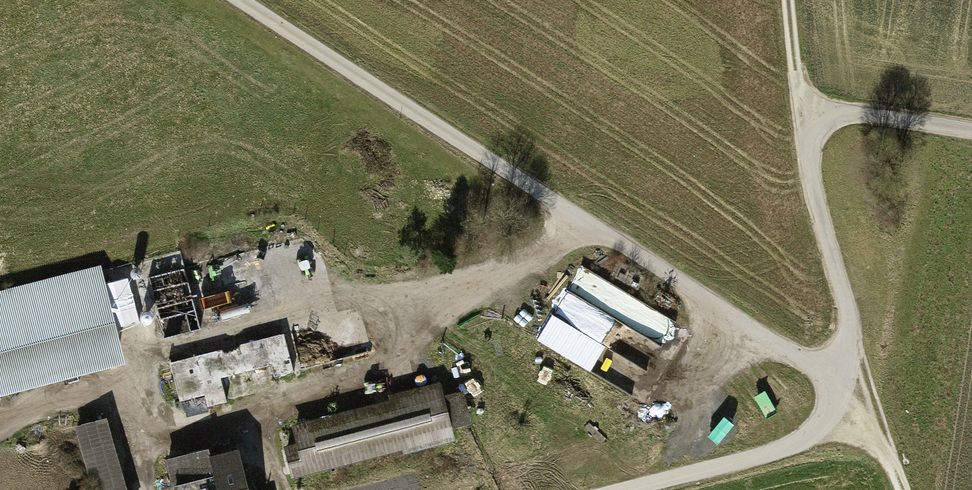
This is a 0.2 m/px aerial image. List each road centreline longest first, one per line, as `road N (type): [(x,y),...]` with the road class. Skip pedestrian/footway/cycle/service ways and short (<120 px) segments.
road 1 (track): [(240,0),(840,383),(885,433),(903,489)]
road 2 (track): [(804,120),(788,0)]

